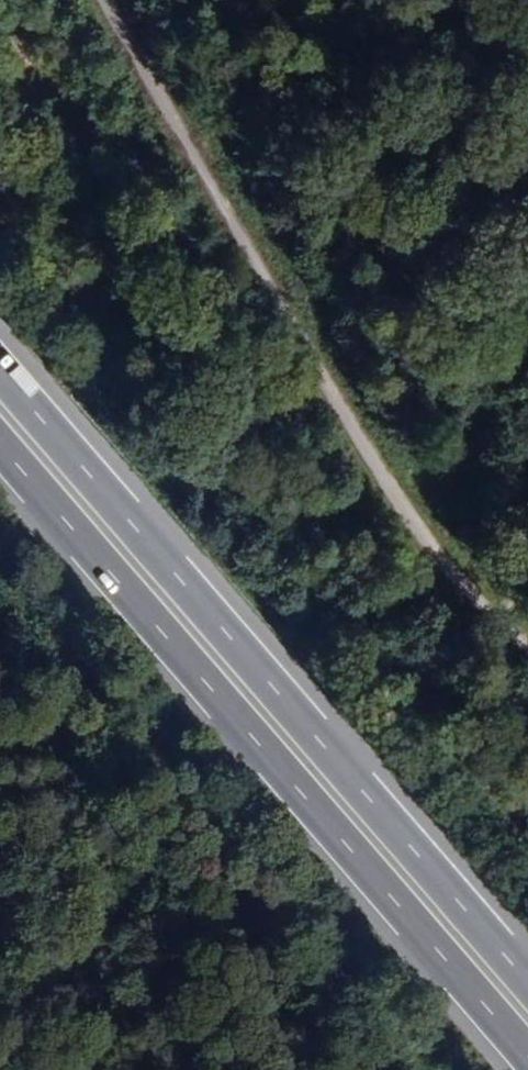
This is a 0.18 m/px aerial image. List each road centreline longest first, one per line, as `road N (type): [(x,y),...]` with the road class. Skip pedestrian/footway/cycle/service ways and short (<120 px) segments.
road 1 (motorway): [(0,444),(527,1061)]
road 2 (motorway): [(527,984),(0,368)]
road 3 (track): [(527,640),(445,569),(348,432),(95,0)]

